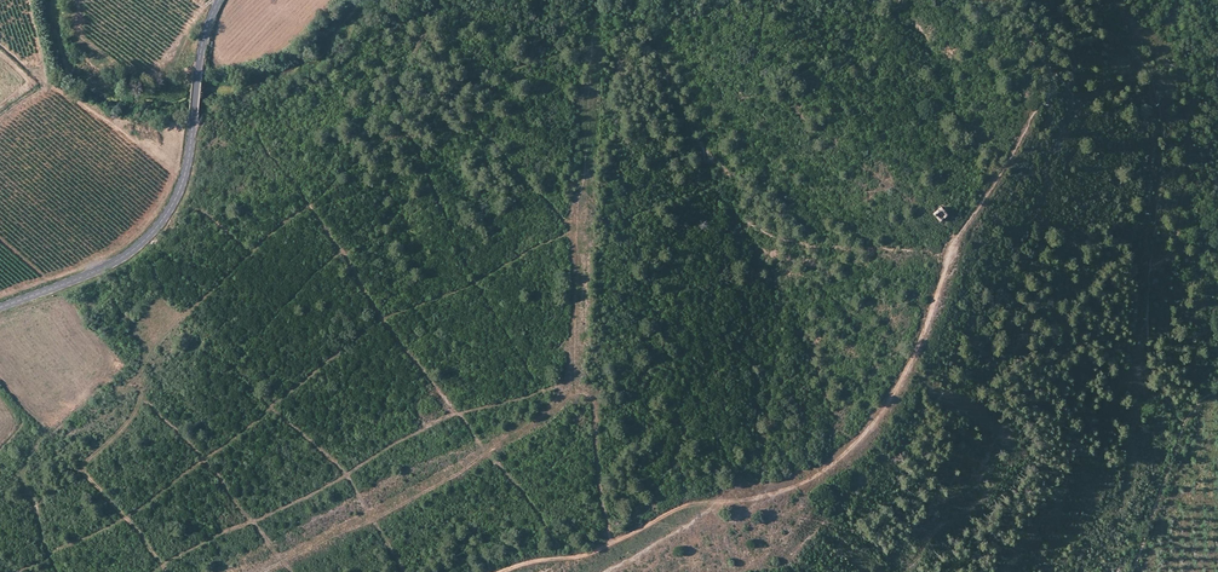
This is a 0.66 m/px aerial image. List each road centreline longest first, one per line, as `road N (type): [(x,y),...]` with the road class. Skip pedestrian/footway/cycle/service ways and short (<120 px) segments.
road 1 (tertiary): [(0,309),(112,265),(152,237),(188,163),(197,67),(219,0)]
road 2 (track): [(1134,571),(1183,422)]

